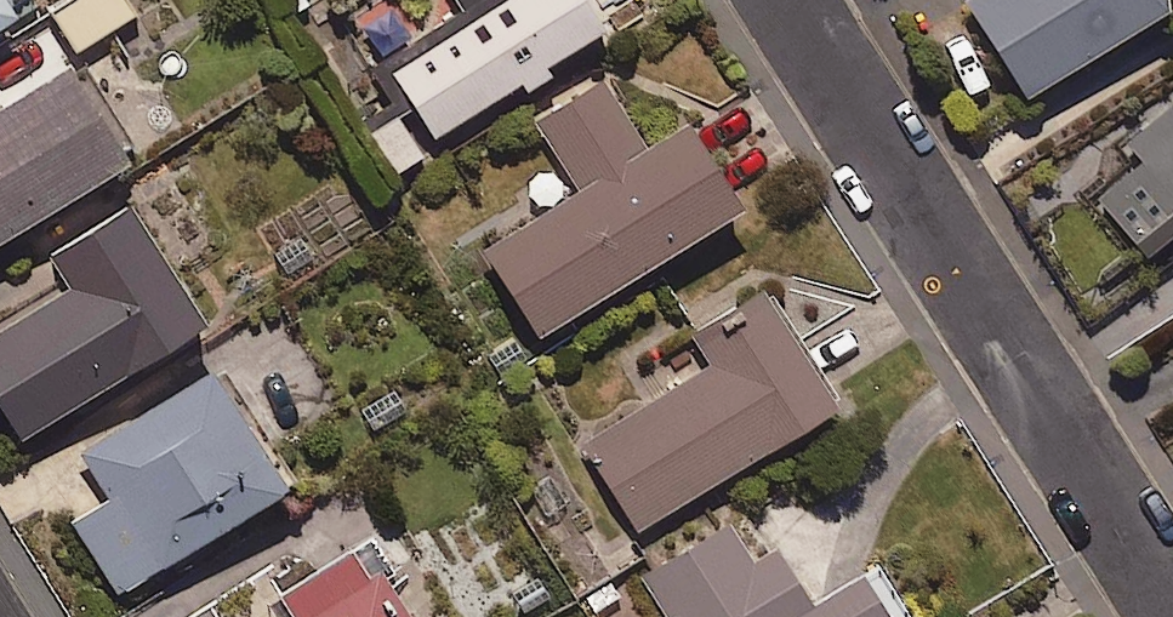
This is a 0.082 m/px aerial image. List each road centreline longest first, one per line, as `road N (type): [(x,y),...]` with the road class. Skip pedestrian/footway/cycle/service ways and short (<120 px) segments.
road 1 (residential): [(787,0),(1172,607)]

